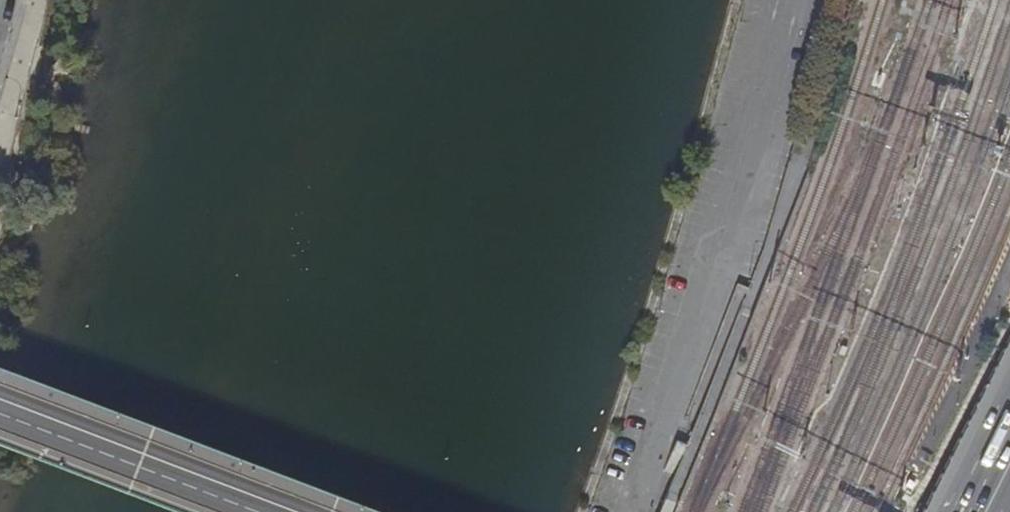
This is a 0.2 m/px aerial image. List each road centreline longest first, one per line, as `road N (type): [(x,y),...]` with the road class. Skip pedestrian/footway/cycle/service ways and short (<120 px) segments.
road 1 (secondary): [(0,405),(271,511)]

